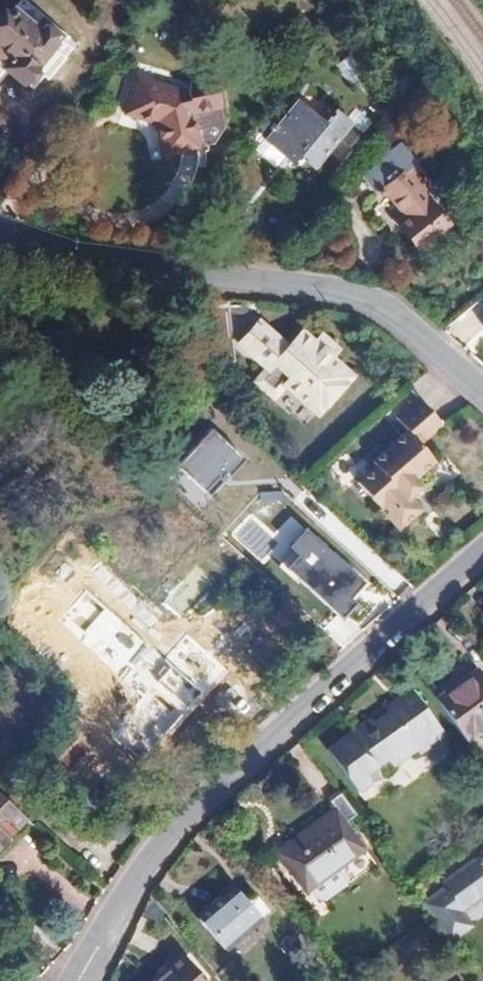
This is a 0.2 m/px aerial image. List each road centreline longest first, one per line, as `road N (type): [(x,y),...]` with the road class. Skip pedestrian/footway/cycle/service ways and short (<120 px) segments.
road 1 (residential): [(482,546),(253,746),(153,848),(79,980)]
road 2 (residential): [(482,405),(383,314),(342,295),(0,239)]

